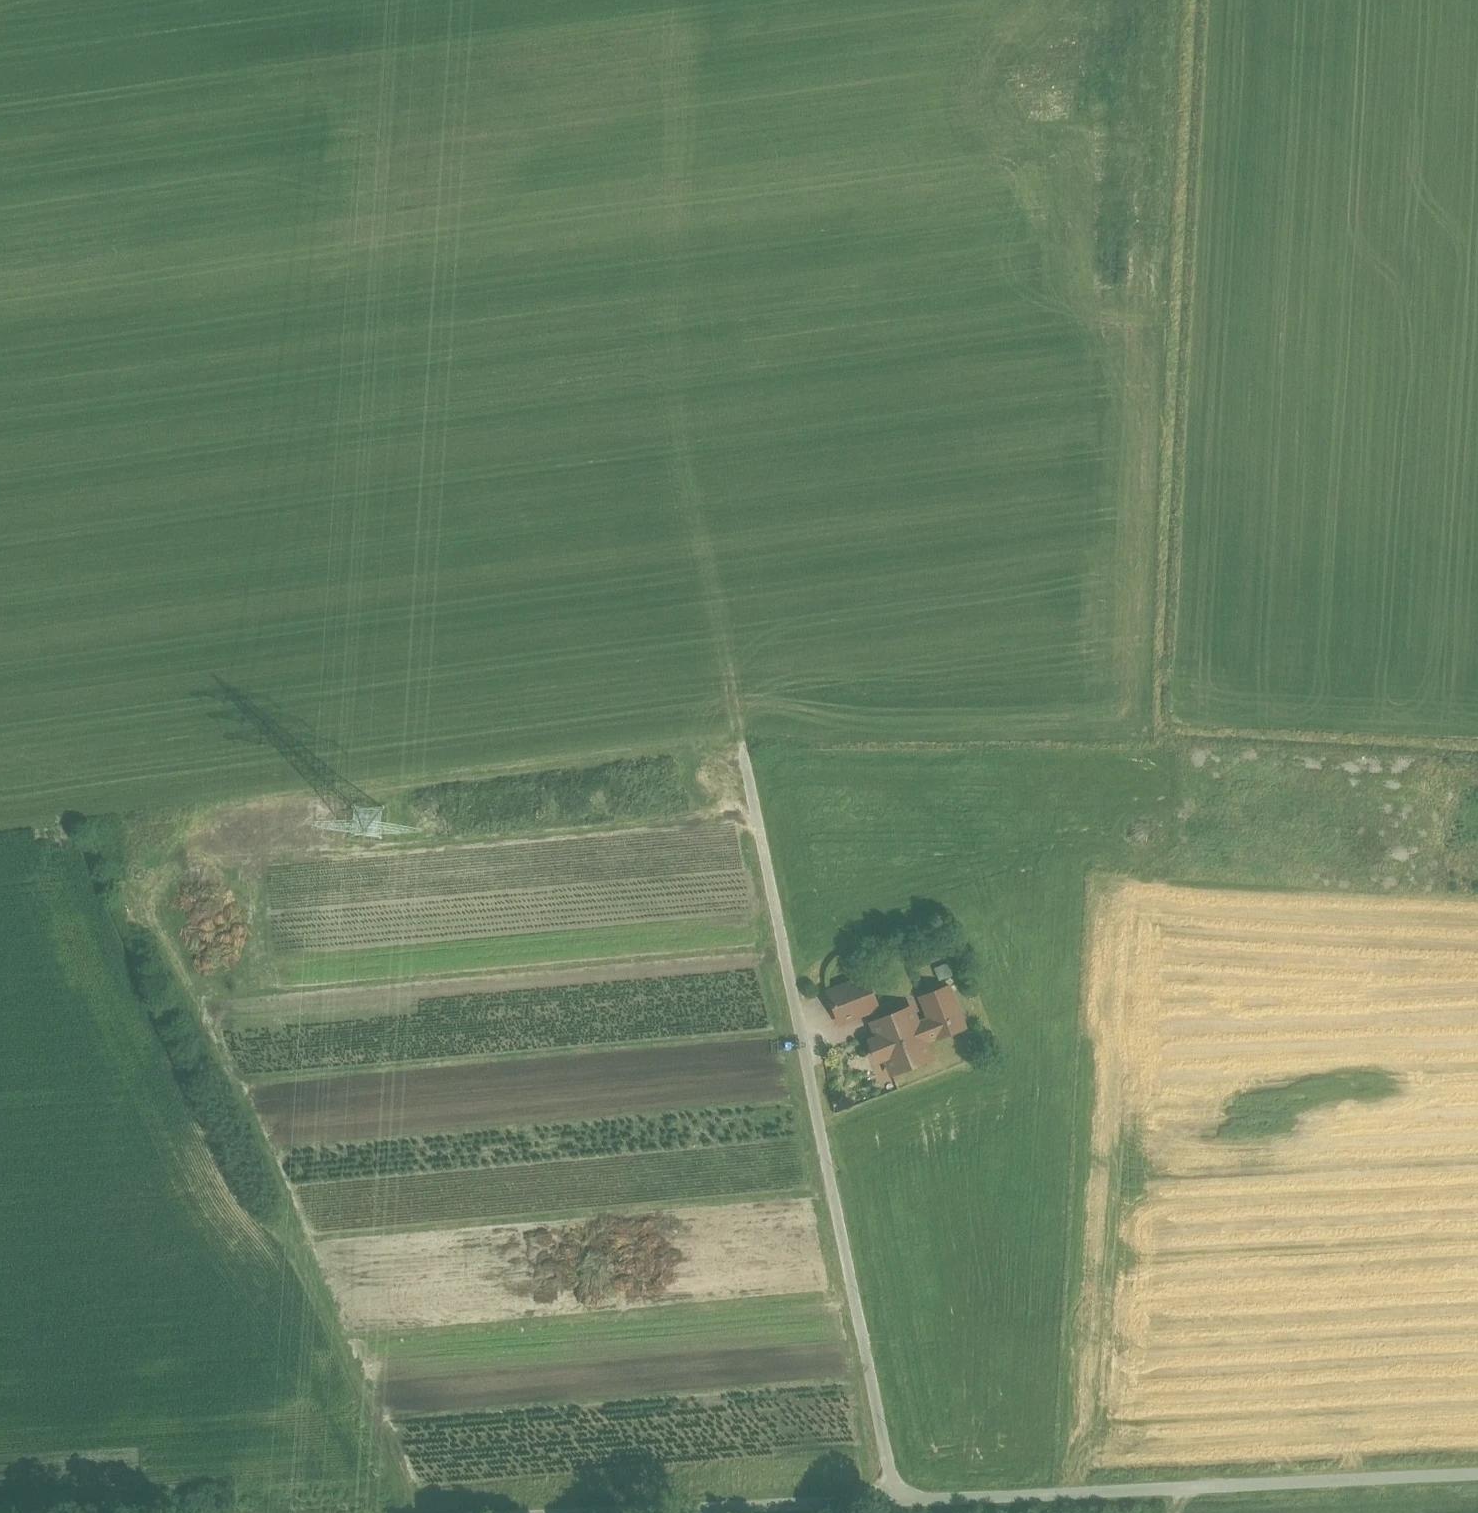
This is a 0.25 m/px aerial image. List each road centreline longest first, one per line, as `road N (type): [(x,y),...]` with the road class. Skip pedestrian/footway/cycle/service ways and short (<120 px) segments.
road 1 (unclassified): [(699,1512),(1477,1476)]

